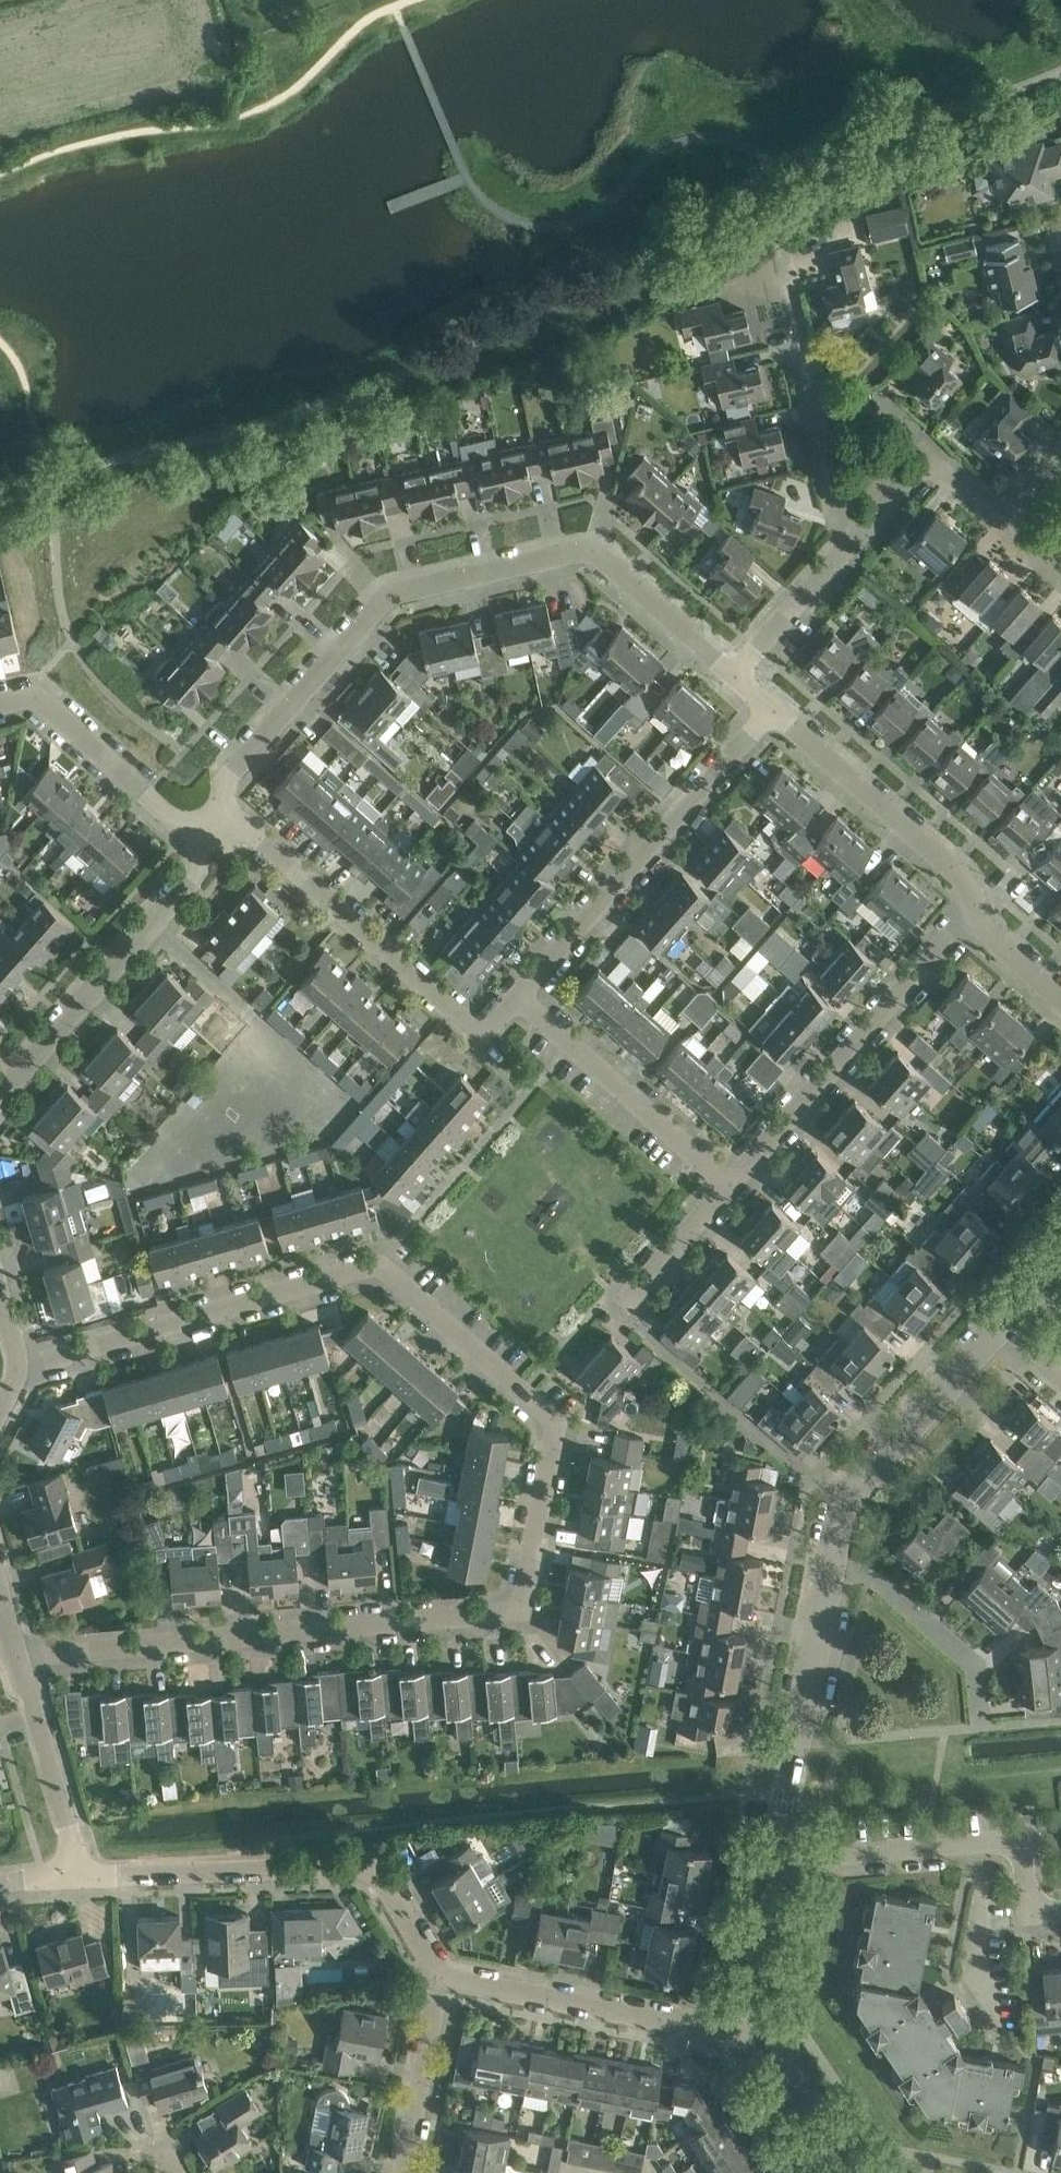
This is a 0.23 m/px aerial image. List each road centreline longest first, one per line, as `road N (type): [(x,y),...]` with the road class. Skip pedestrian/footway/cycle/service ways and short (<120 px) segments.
road 1 (residential): [(15,1657),(519,1610),(553,1433),(551,1417),(379,1265),(21,1370)]
road 2 (residential): [(214,826),(233,771),(396,596),(577,553),(598,556),(735,676)]
road 3 (residential): [(79,1876),(371,1872),(440,1978)]
road 4 (residential): [(517,997),(490,1027),(468,1023),(252,833),(214,826)]
road 5 (residential): [(517,997),(771,709)]
road 6 (residential): [(729,1185),(976,908)]
road 7 (residential): [(1060,1911),(1030,1913),(1021,1837),(815,1857),(779,1848)]
road 8 (residential): [(0,1098),(199,872),(214,826)]
road 9 (residential): [(440,1978),(665,2021),(743,2011)]
road 10 (tertiary): [(779,1848),(835,1556)]
road 11 (tertiary): [(835,1556),(845,1508),(1003,1328)]
road 12 (residential): [(771,709),(963,880),(976,908)]
road 13 (residential): [(729,1185),(517,997)]
road 14 (residential): [(0,702),(38,699),(176,823),(214,826)]
road 15 (residential): [(985,1729),(981,1668),(835,1556)]
road 16 (residential): [(79,1876),(15,1657)]
road 17 (residential): [(402,2172),(440,1978)]
road 18 (tertiary): [(851,2172),(743,2011)]
road 19 (tertiary): [(743,2011),(779,1848)]
road 20 (residential): [(813,415),(782,253)]
road 21 (residential): [(620,1307),(729,1185)]
road 22 (residential): [(735,676),(844,554)]
road 23 (residential): [(926,466),(914,434),(877,400),(813,415)]
road 24 (residential): [(844,554),(813,415)]
road 25 (residential): [(976,908),(988,936),(1060,997)]
road 26 (residential): [(844,554),(926,466)]

